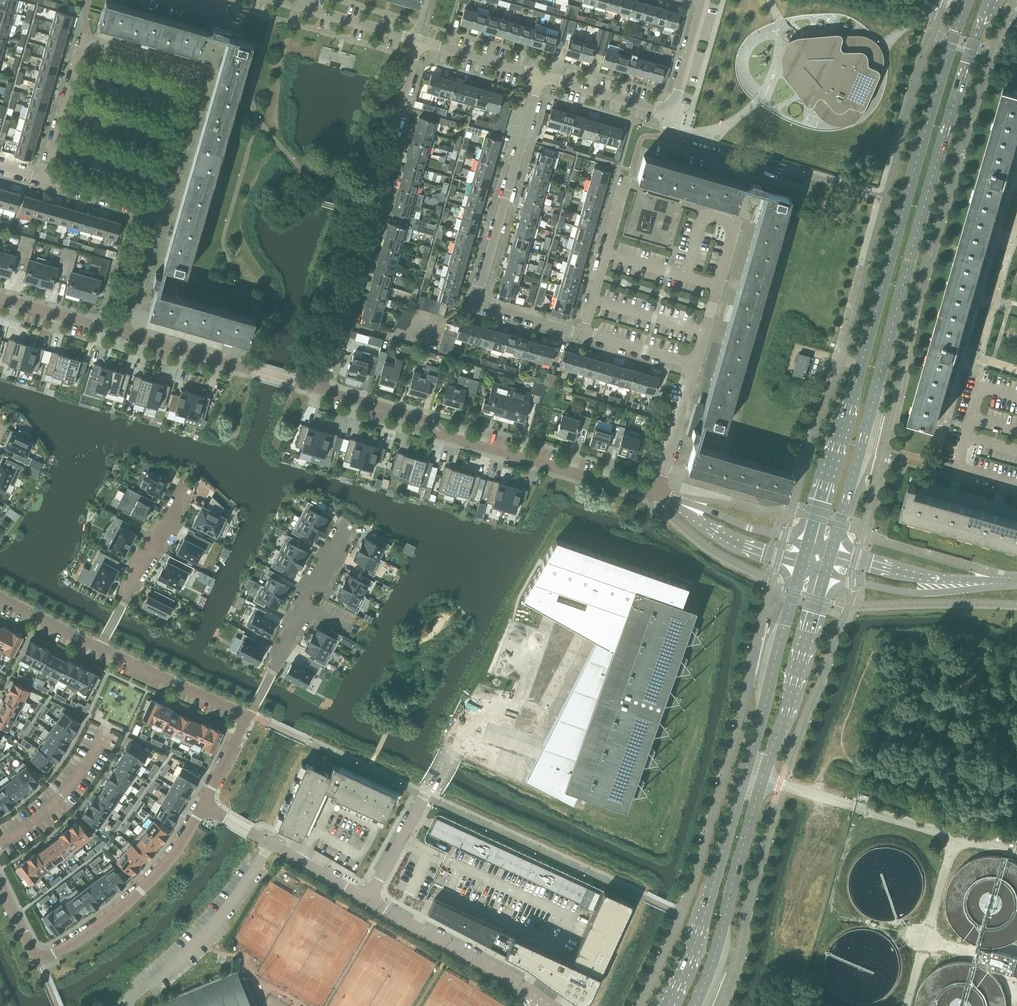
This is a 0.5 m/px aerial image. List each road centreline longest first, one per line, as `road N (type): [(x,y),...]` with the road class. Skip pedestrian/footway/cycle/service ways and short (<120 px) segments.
road 1 (secondary): [(832,552),(948,126),(991,0)]
road 2 (secondary): [(966,0),(807,544)]
road 3 (secondary): [(801,568),(701,926),(667,1005)]
road 4 (secondary): [(695,1005),(825,574)]
road 5 (residential): [(323,390),(420,43)]
road 6 (residential): [(657,493),(443,435),(430,421),(323,390)]
road 7 (residential): [(583,334),(488,306),(479,292),(542,76)]
road 8 (unclassified): [(537,767),(460,738),(367,900)]
road 9 (residential): [(44,179),(86,38),(194,72)]
road 10 (residential): [(38,961),(91,932),(144,888),(207,804)]
road 11 (residential): [(549,1005),(367,900)]
road 12 (residential): [(323,390),(124,334)]
road 13 (residential): [(367,900),(207,804)]
road 14 (residential): [(825,574),(927,594),(1003,583)]
road 15 (residential): [(101,646),(185,491)]
road 16 (residential): [(1003,583),(926,576),(832,552)]
road 17 (residential): [(101,646),(251,716)]
road 18 (residential): [(657,493),(729,541),(801,568)]
road 19 (residential): [(0,842),(62,797),(108,724)]
road 20 (residential): [(807,544),(657,493)]
road 21 (residential): [(583,334),(629,183)]
road 22 (residential): [(420,43),(272,0)]
road 23 (residential): [(694,367),(735,225)]
road 24 (residential): [(157,211),(194,72)]
road 25 (residential): [(671,113),(542,76)]
road 26 (residential): [(657,493),(694,367)]
road 27 (residential): [(124,334),(0,297)]
road 28 (residential): [(124,334),(157,211)]
road 29 (residential): [(542,76),(420,43)]
road 30 (residential): [(765,170),(680,145),(669,136),(671,113)]
road 31 (residential): [(251,716),(302,606)]

